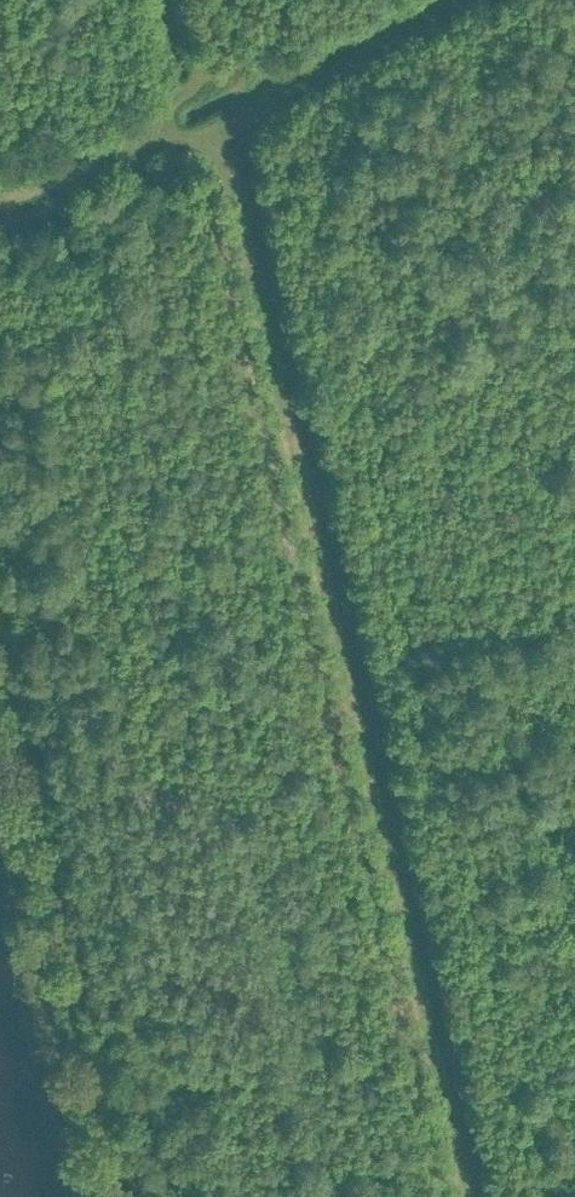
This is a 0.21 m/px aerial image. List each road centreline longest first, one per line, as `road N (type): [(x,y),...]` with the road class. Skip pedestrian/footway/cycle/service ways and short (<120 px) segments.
road 1 (track): [(189,0),(205,69),(166,118),(188,137),(217,127),(468,1196)]
road 2 (track): [(93,1196),(0,783)]
road 3 (track): [(480,0),(217,127)]
road 4 (track): [(166,118),(0,186)]

